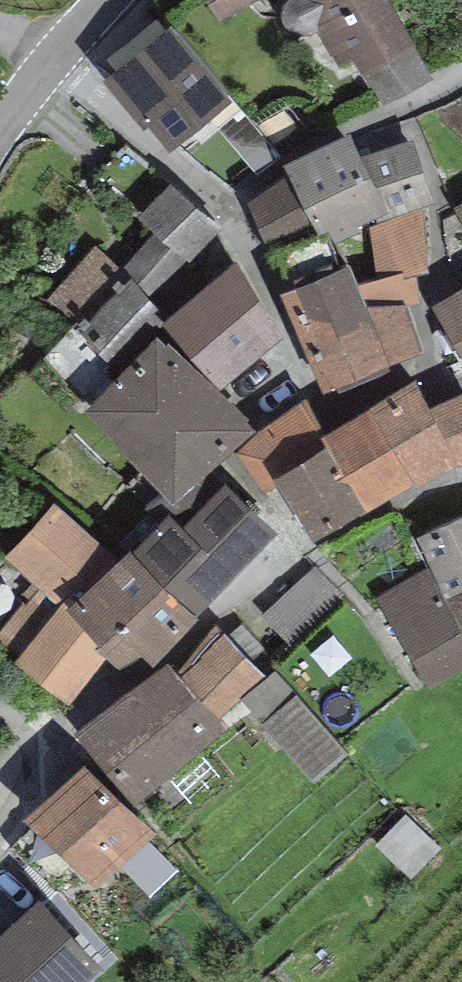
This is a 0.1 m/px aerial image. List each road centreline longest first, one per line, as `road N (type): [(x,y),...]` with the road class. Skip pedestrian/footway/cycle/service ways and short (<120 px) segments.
road 1 (residential): [(0,132),(101,0)]

